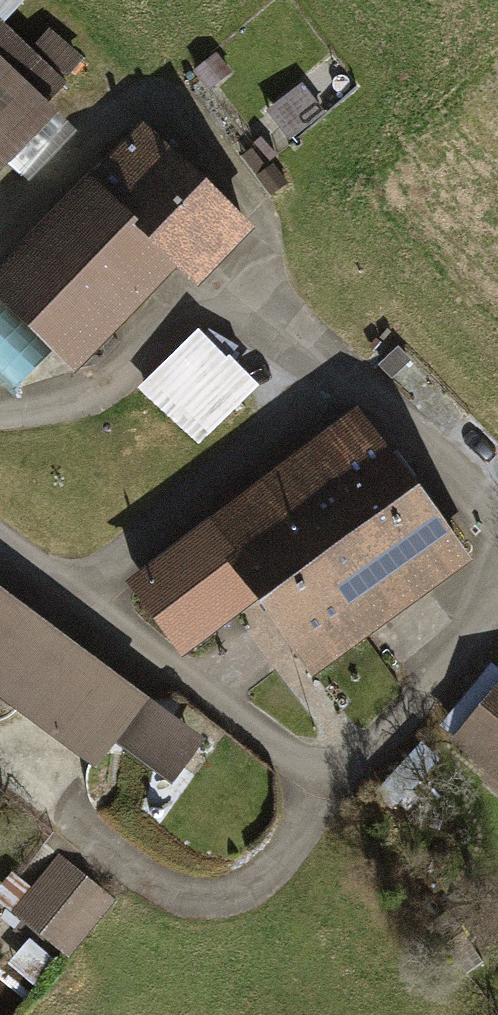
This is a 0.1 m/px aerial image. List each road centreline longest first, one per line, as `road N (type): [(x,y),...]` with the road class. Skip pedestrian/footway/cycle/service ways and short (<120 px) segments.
road 1 (residential): [(0,416),(82,409),(196,307),(272,307),(497,514)]
road 2 (track): [(0,762),(147,884),(186,903),(233,904),(275,878),(358,777)]

